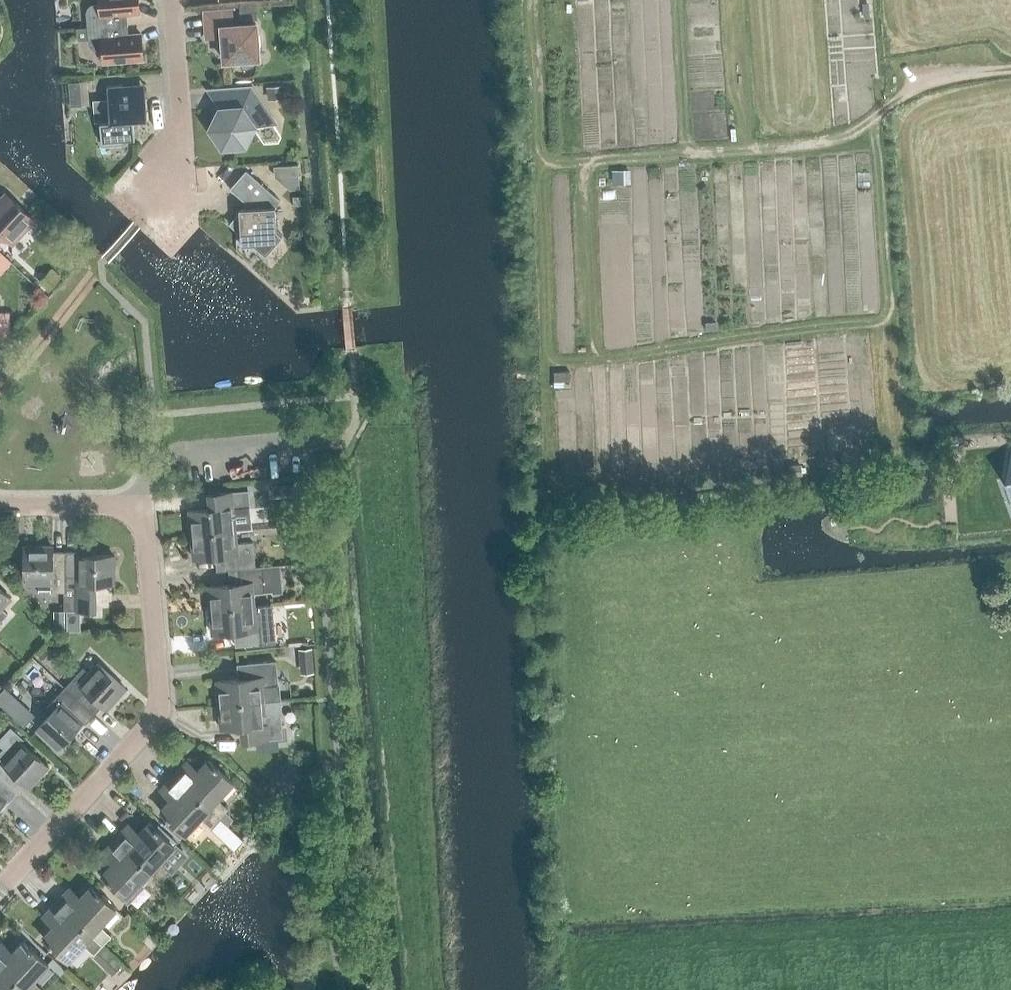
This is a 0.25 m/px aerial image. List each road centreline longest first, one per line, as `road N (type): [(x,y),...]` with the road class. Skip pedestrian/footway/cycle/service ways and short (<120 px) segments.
road 1 (residential): [(0,506),(107,504),(139,514),(160,690),(151,723),(0,888)]
road 2 (track): [(1010,69),(918,86),(873,122)]
road 3 (residential): [(170,0),(178,121)]

